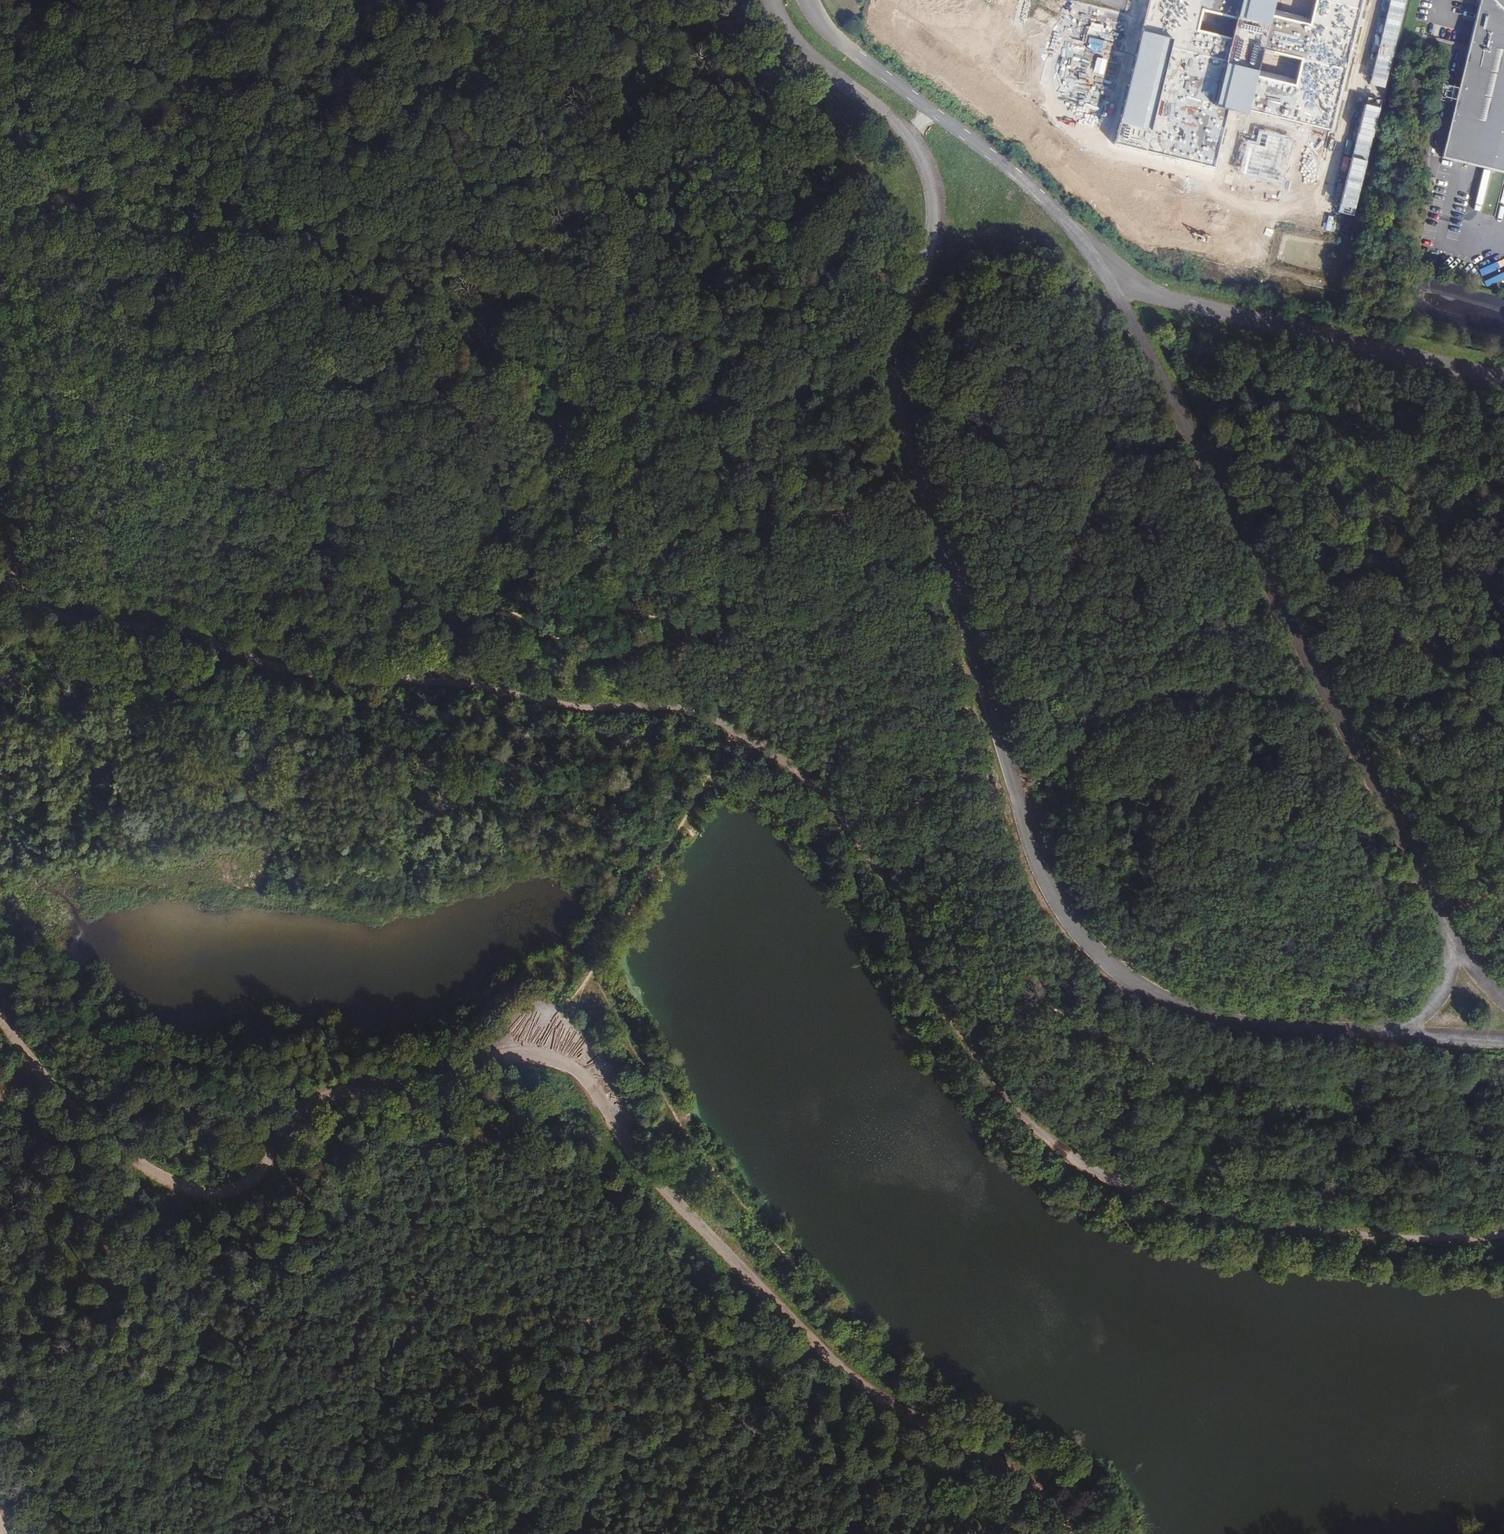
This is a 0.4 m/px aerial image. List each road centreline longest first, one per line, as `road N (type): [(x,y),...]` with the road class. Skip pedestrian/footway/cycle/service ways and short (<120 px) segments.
road 1 (track): [(1503,1235),(1420,1240),(1230,1220),(1164,1204),(1070,1156),(1042,1135),(954,1030),(916,942),(830,803),(778,756),(731,733),(674,713),(587,708),(451,681),(343,683),(268,673),(190,626),(155,618),(120,625),(69,620),(21,585),(0,531)]
road 2 (track): [(1066,1533),(1053,1501),(1029,1480),(939,1436),(861,1382),(738,1274),(647,1177),(577,1068),(547,1055),(507,1055),(327,1101),(288,1133),(268,1175),(239,1193),(207,1199),(158,1181),(104,1136),(0,1017)]
road 3 (track): [(416,679),(442,636),(486,616),(511,619),(552,649),(595,662),(642,659),(676,641),(673,632),(630,616),(583,565),(596,451),(571,419),(501,389)]
road 4 (track): [(501,389),(0,131)]
road 5 (track): [(547,1055),(568,1004),(707,773)]

